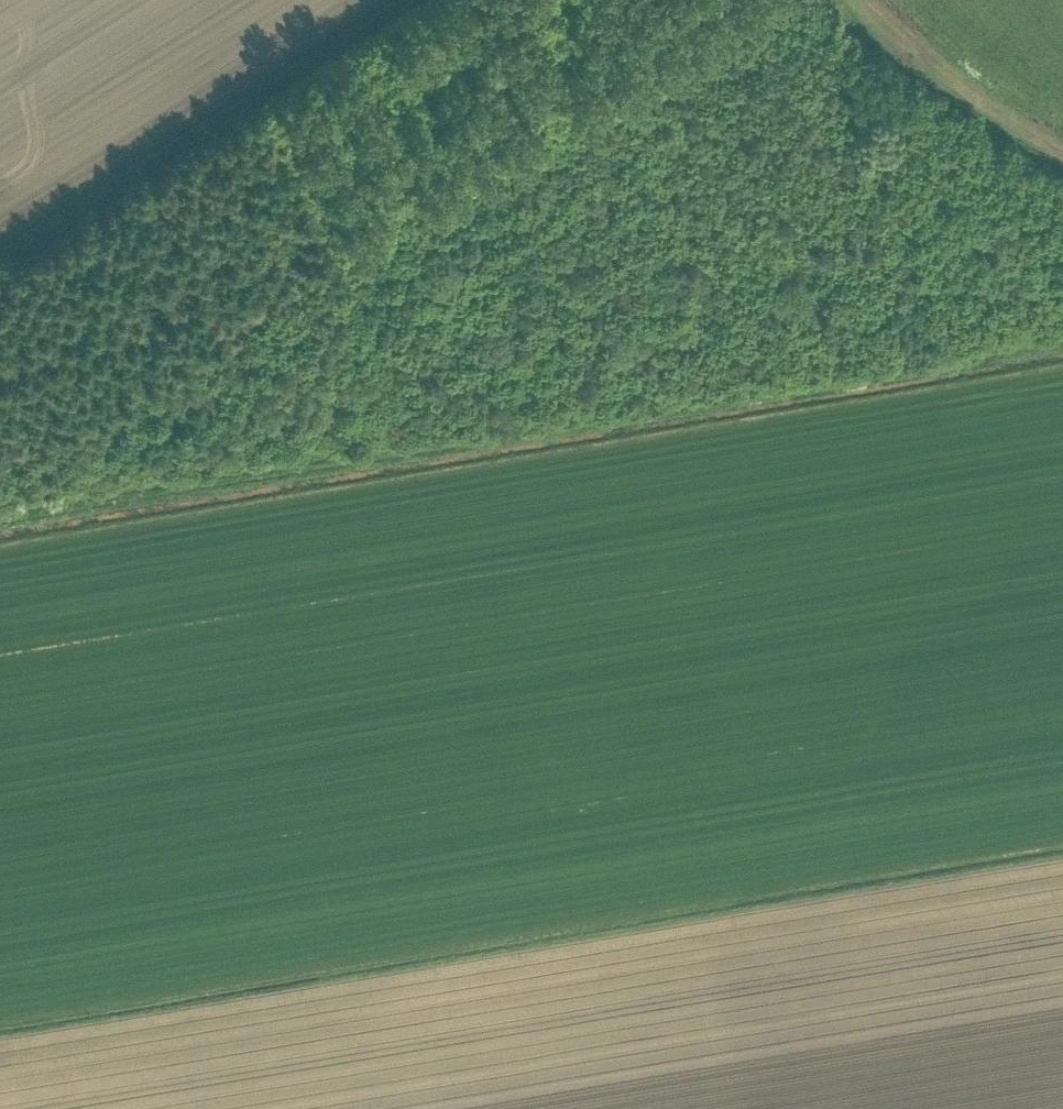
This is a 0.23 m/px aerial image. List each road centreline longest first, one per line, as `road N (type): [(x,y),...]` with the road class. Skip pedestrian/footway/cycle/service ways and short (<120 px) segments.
road 1 (track): [(1062,151),(967,95),(879,0)]

